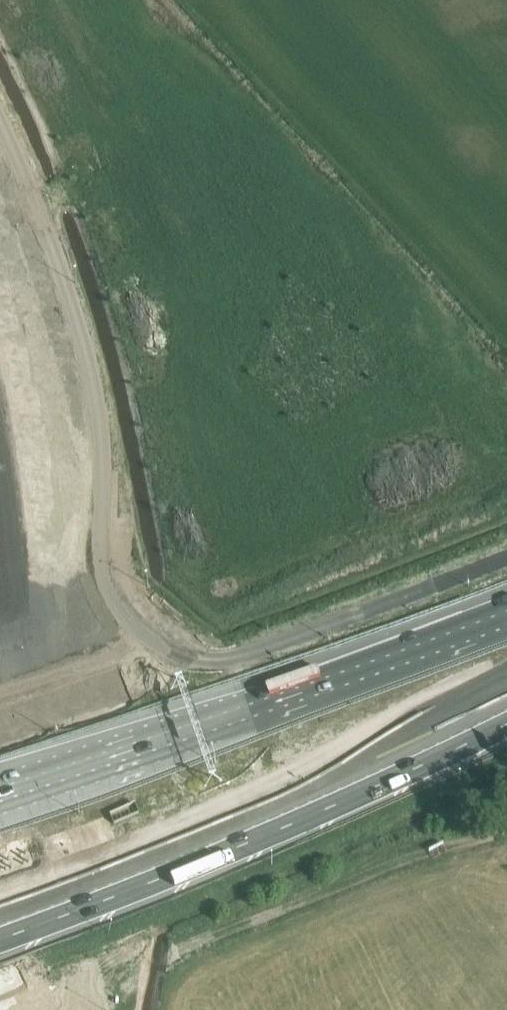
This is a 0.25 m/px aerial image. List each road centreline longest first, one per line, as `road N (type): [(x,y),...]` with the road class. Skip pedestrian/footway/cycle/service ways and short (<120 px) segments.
road 1 (track): [(0,124),(70,304),(99,425),(102,558),(114,602),(143,636),(203,660),(237,656),(506,554)]
road 2 (motorway): [(506,615),(0,796)]
road 3 (motorway): [(0,939),(278,825)]
road 4 (motorway): [(0,913),(278,825)]
road 5 (motorway): [(278,825),(506,713)]
road 6 (motorway): [(0,790),(7,729),(0,563)]
road 7 (unclassified): [(350,885),(506,829)]

